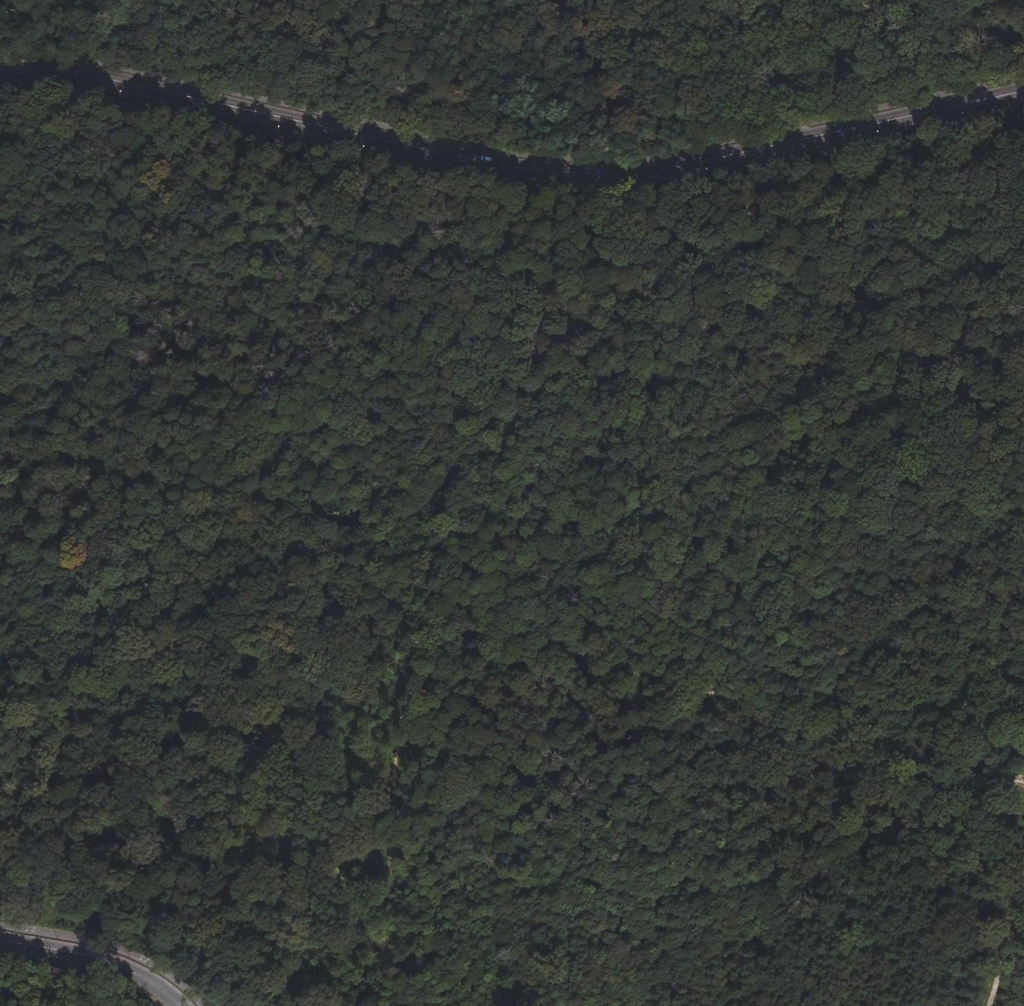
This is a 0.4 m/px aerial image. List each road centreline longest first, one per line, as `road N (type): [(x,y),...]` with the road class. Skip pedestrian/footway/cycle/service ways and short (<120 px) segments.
road 1 (secondary): [(1023,91),(691,164),(589,173),(481,161),(56,70),(0,70)]
road 2 (secondary): [(0,941),(99,959),(134,972),(180,1005)]

